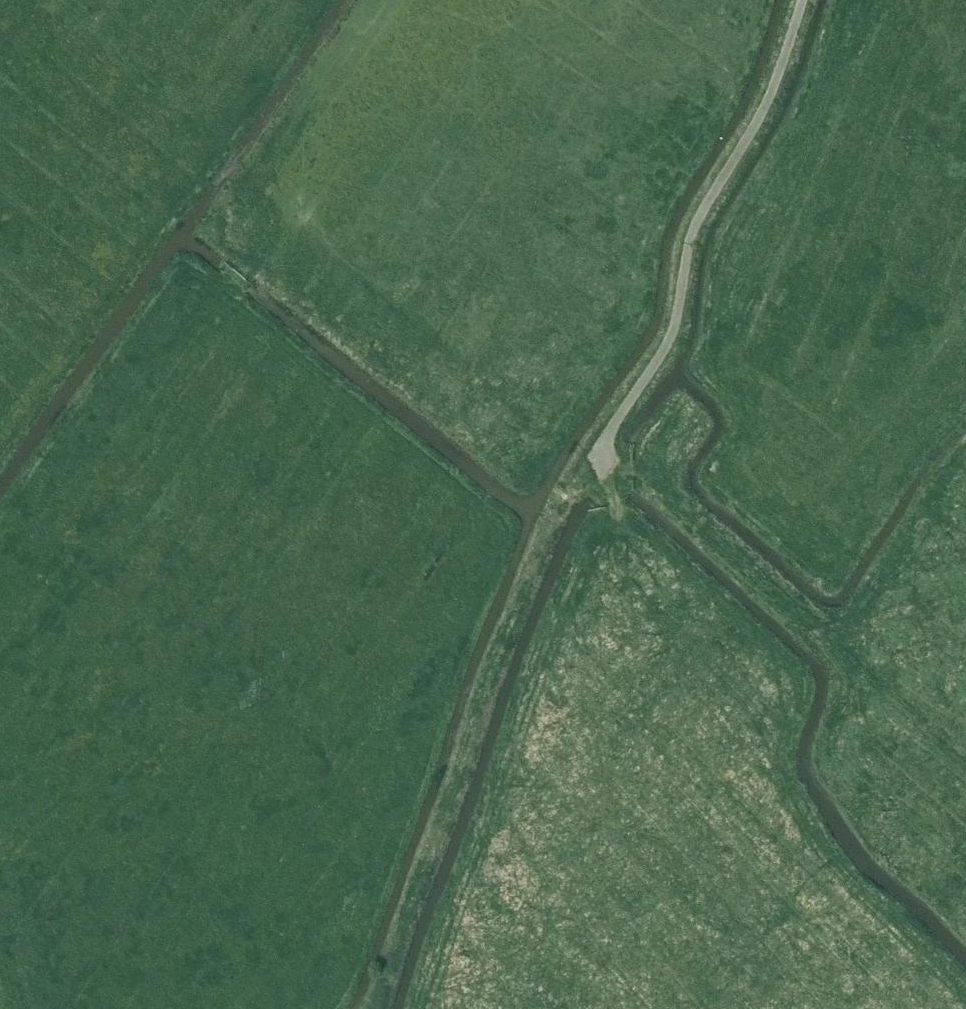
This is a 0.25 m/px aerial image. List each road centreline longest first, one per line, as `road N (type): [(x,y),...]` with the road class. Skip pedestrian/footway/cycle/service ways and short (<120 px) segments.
road 1 (track): [(805,0),(771,101),(701,211),(678,317),(604,442),(606,462)]

